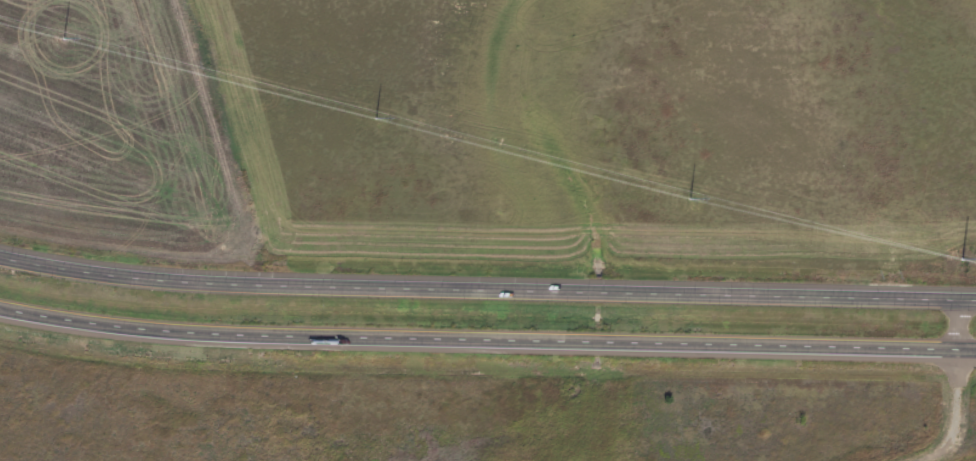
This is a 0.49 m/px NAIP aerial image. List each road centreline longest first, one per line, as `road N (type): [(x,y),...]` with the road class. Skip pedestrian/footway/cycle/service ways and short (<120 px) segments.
road 1 (trunk): [(0,315),(161,339),(975,358)]
road 2 (trunk): [(975,302),(169,283),(0,260)]
road 3 (residential): [(919,460),(950,451),(960,302)]

